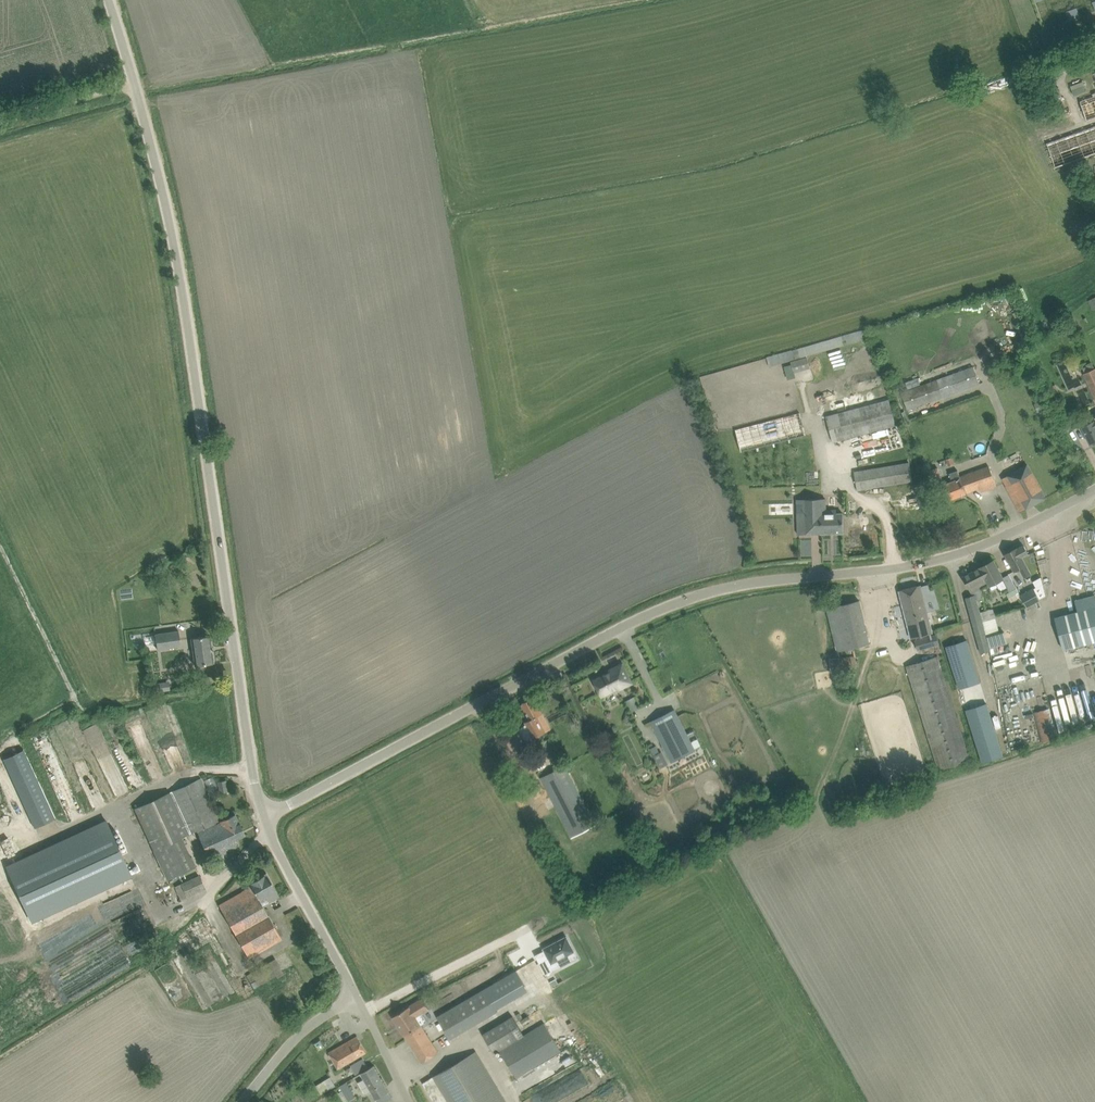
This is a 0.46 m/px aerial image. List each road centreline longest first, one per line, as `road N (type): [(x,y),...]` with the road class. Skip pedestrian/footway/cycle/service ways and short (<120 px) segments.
road 1 (unclassified): [(264,816),(672,605),(743,584),(946,558),(1094,489)]
road 2 (unclassified): [(264,816),(172,236),(108,0)]
road 3 (unclassified): [(357,997),(264,816)]
road 4 (track): [(147,966),(0,1058)]
road 5 (unclassified): [(242,1101),(303,1031),(357,997)]
road 6 (track): [(134,83),(0,120)]

